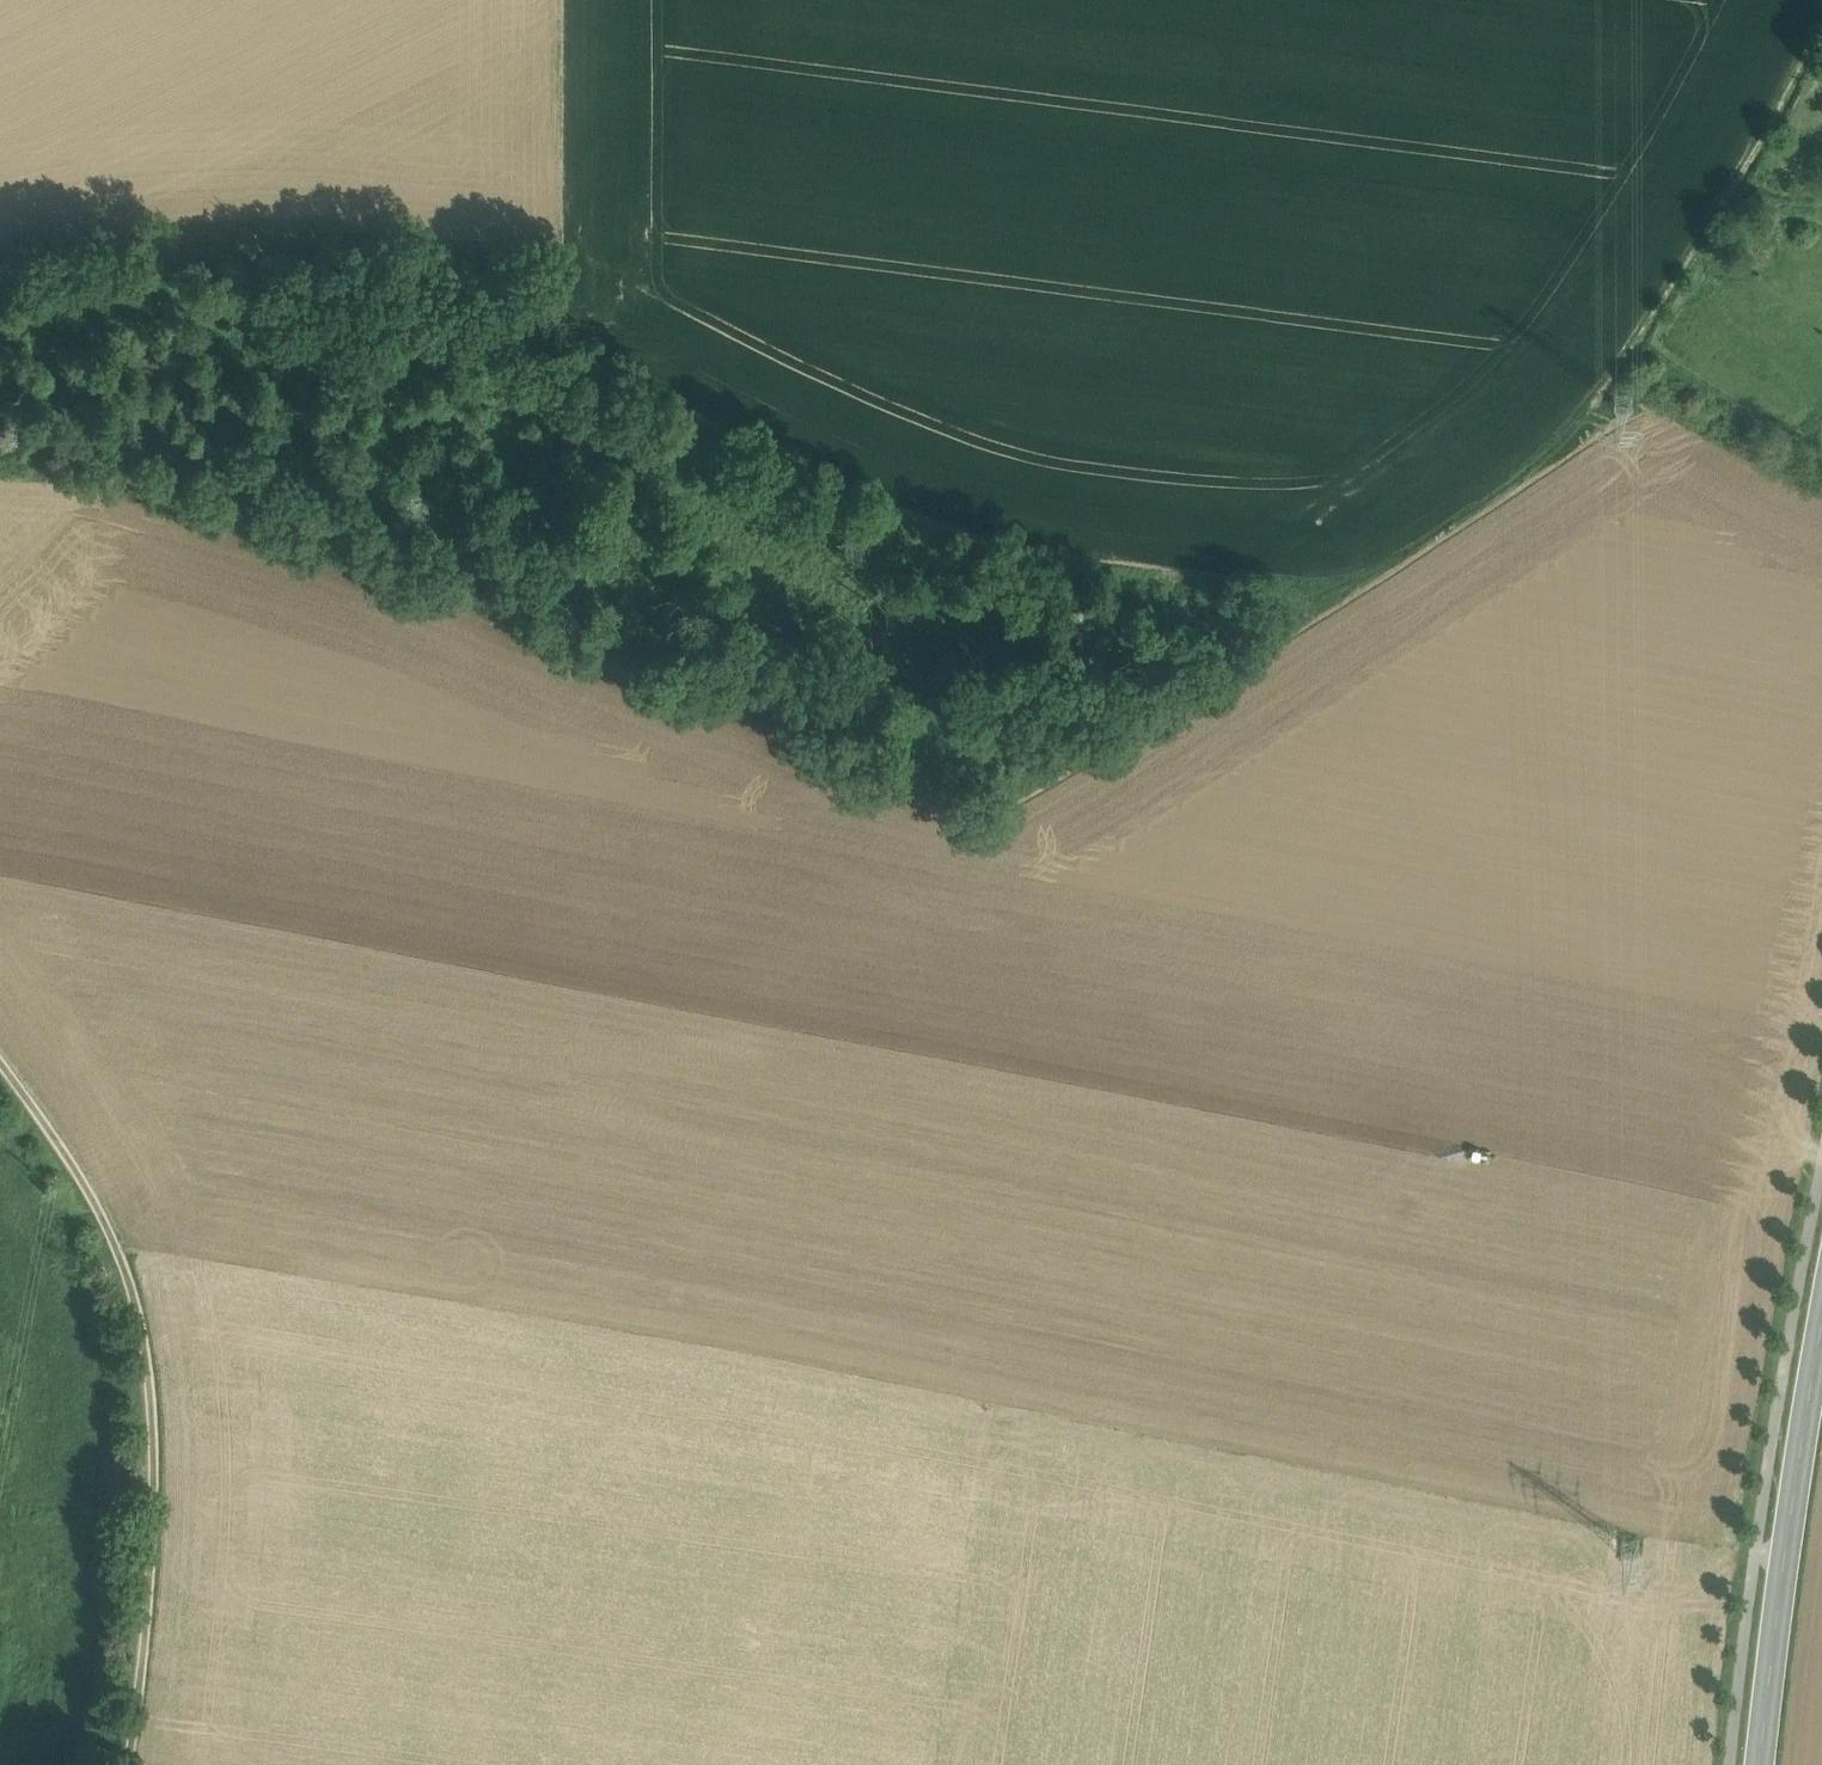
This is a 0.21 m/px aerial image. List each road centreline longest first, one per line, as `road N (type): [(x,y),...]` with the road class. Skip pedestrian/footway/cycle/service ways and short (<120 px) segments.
road 1 (track): [(0,1075),(73,1161),(129,1291),(162,1428),(157,1584),(135,1764)]
road 2 (secondary): [(1779,1764),(1821,1434)]

